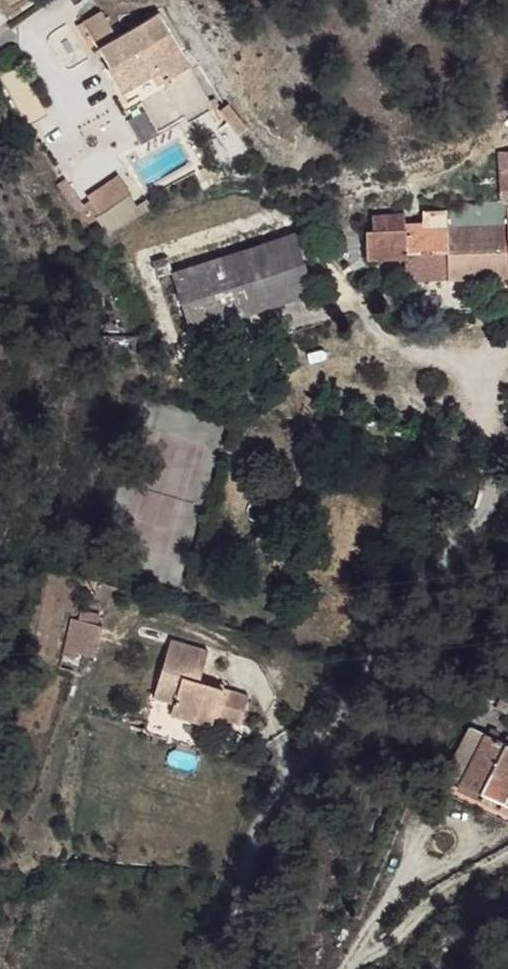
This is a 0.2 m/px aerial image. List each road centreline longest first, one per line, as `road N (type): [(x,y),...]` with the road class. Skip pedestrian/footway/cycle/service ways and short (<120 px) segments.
road 1 (residential): [(230,968),(260,823),(339,715),(392,621),(492,498)]

